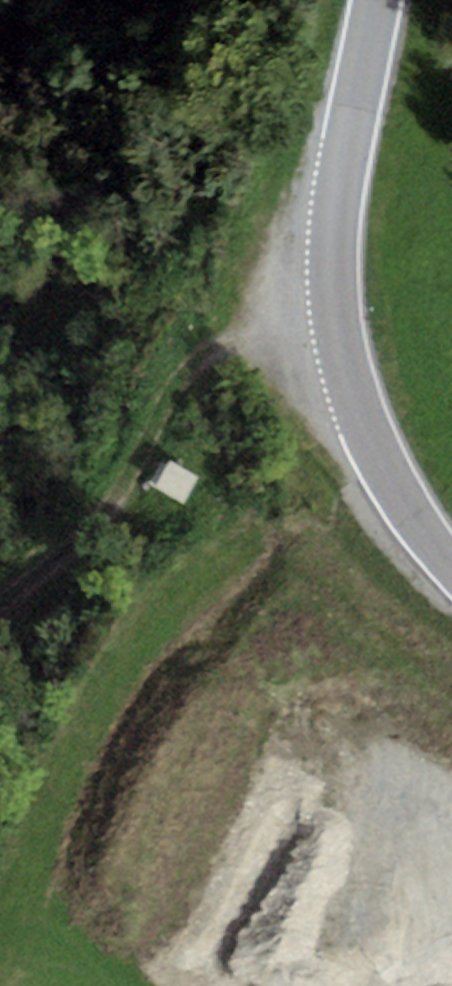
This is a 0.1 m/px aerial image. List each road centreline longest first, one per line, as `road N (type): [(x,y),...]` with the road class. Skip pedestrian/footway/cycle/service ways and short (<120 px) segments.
road 1 (unclassified): [(390,0),(344,268),(355,374),(430,527),(451,552)]
road 2 (track): [(0,589),(99,493),(152,419),(173,337),(291,337),(355,374)]

